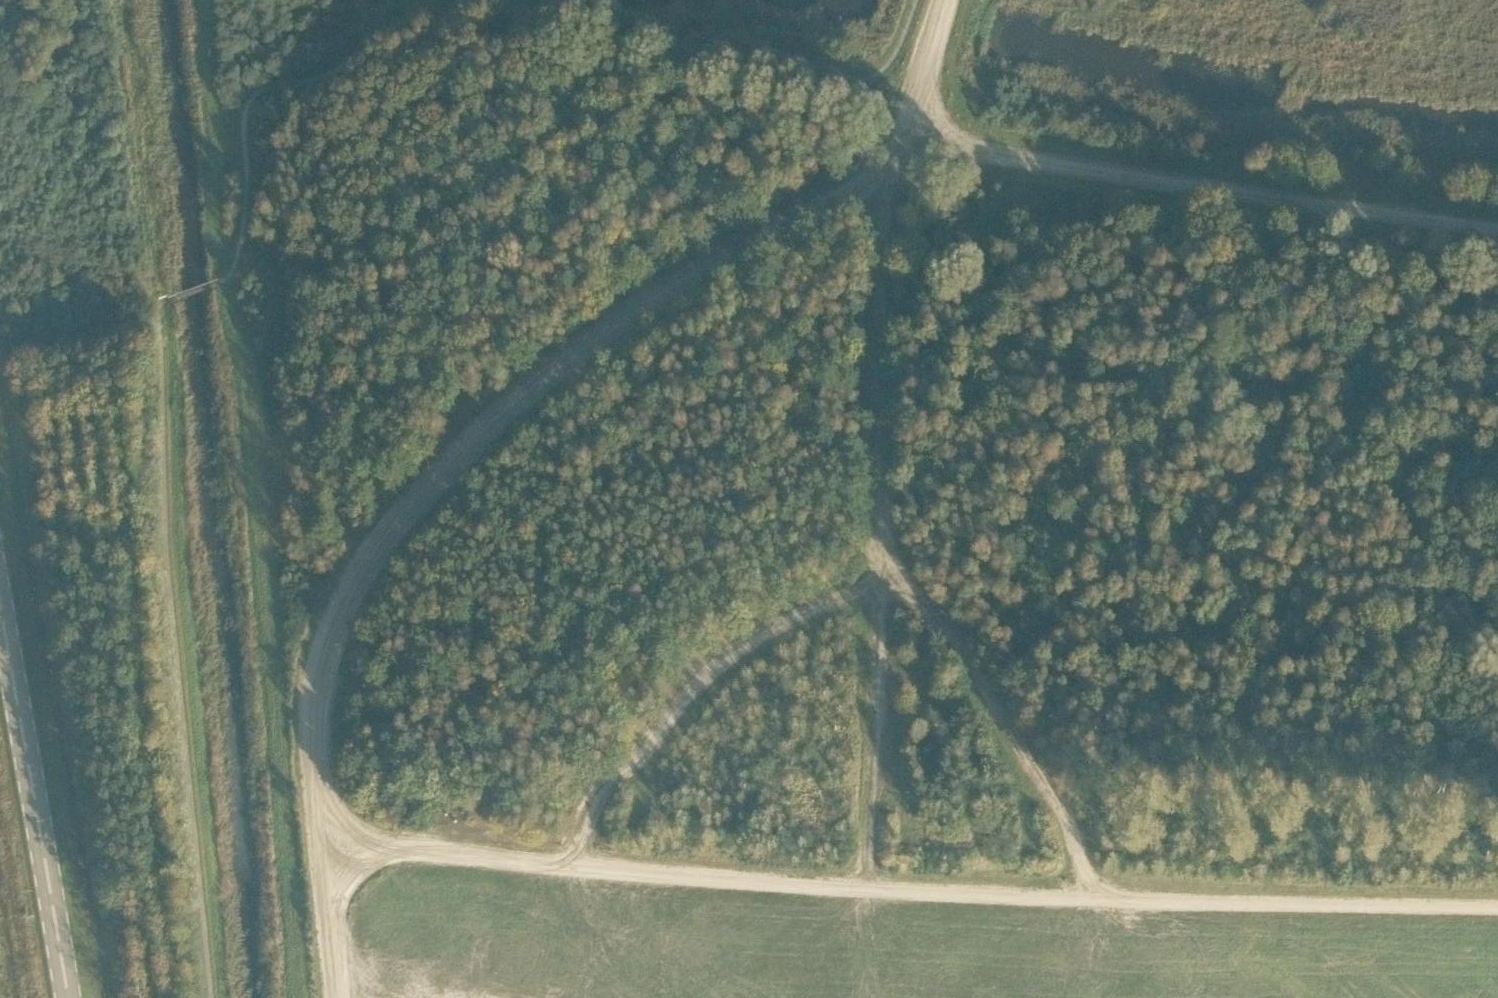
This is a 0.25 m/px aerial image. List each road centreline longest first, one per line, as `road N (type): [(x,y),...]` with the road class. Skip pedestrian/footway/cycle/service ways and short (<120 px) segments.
road 1 (track): [(329,840),(881,883),(1497,913)]
road 2 (track): [(351,574),(452,455),(585,349),(712,265),(860,194),(920,133)]
road 3 (track): [(920,133),(1497,225)]
road 4 (track): [(342,997),(317,669),(351,574)]
road 5 (primary): [(66,997),(0,622)]

